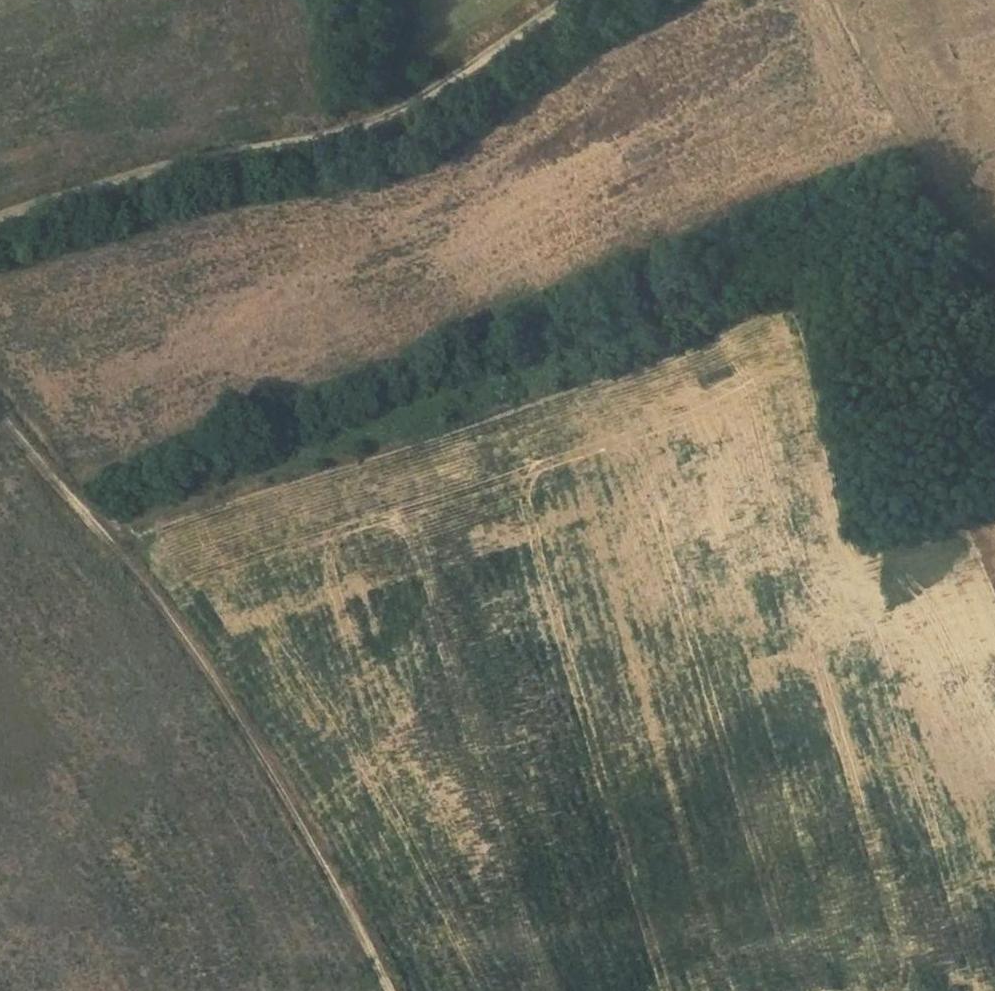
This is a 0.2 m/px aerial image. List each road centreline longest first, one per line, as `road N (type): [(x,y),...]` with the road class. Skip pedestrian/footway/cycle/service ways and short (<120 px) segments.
road 1 (track): [(0,423),(97,537),(257,755),(387,990)]
road 2 (track): [(570,0),(382,121),(0,224)]

